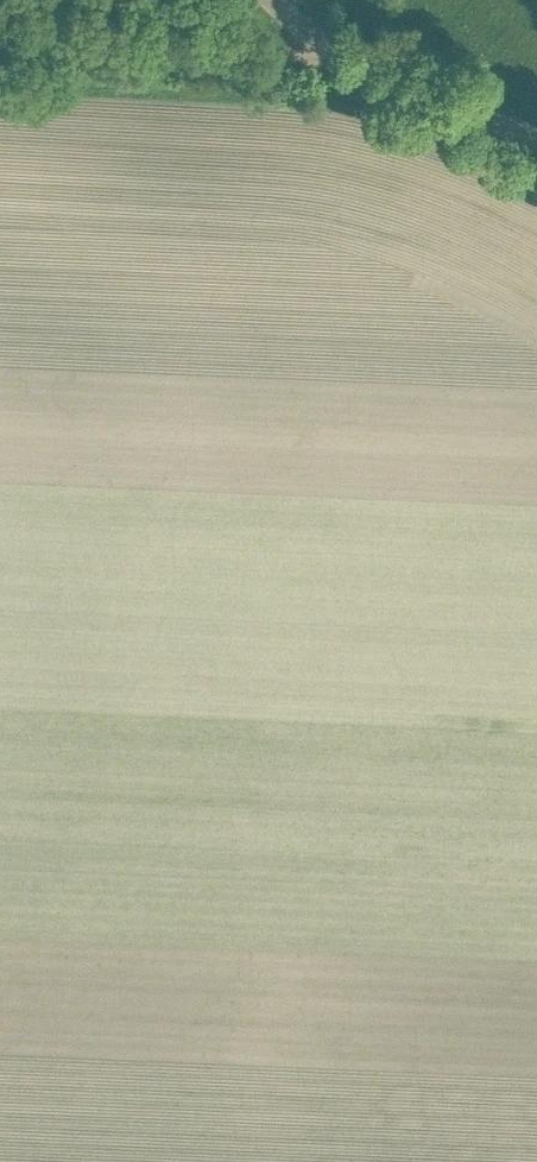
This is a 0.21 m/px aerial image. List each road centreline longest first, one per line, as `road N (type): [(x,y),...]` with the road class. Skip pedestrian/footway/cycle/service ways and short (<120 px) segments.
road 1 (tertiary): [(536,135),(342,48),(280,0)]
road 2 (track): [(342,48),(280,61),(59,30)]

